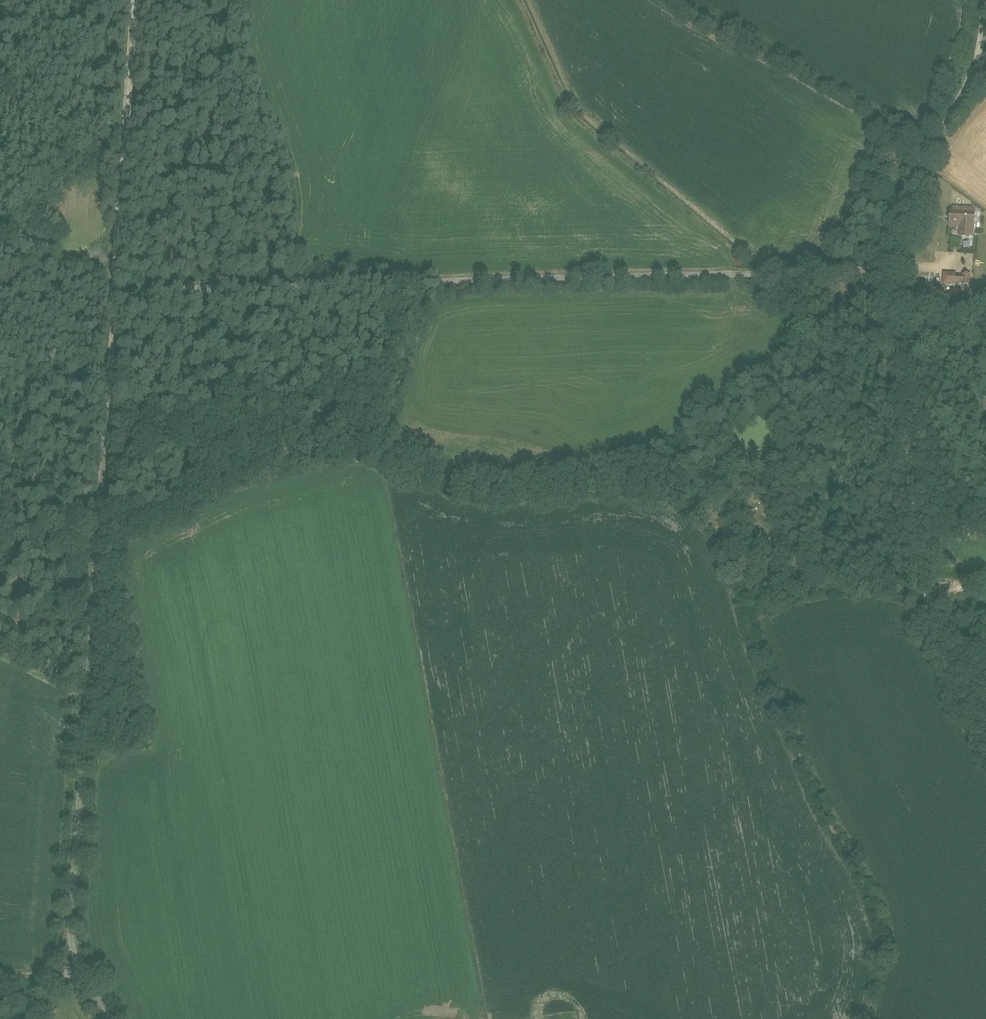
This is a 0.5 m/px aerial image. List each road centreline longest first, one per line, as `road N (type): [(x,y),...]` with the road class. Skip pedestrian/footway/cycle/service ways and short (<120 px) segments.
road 1 (track): [(118,289),(880,273),(902,204),(963,87),(983,0)]
road 2 (unclassified): [(103,1018),(71,960),(69,921),(101,640),(118,289)]
road 3 (track): [(118,289),(137,0)]
road 4 (track): [(0,223),(118,289)]

